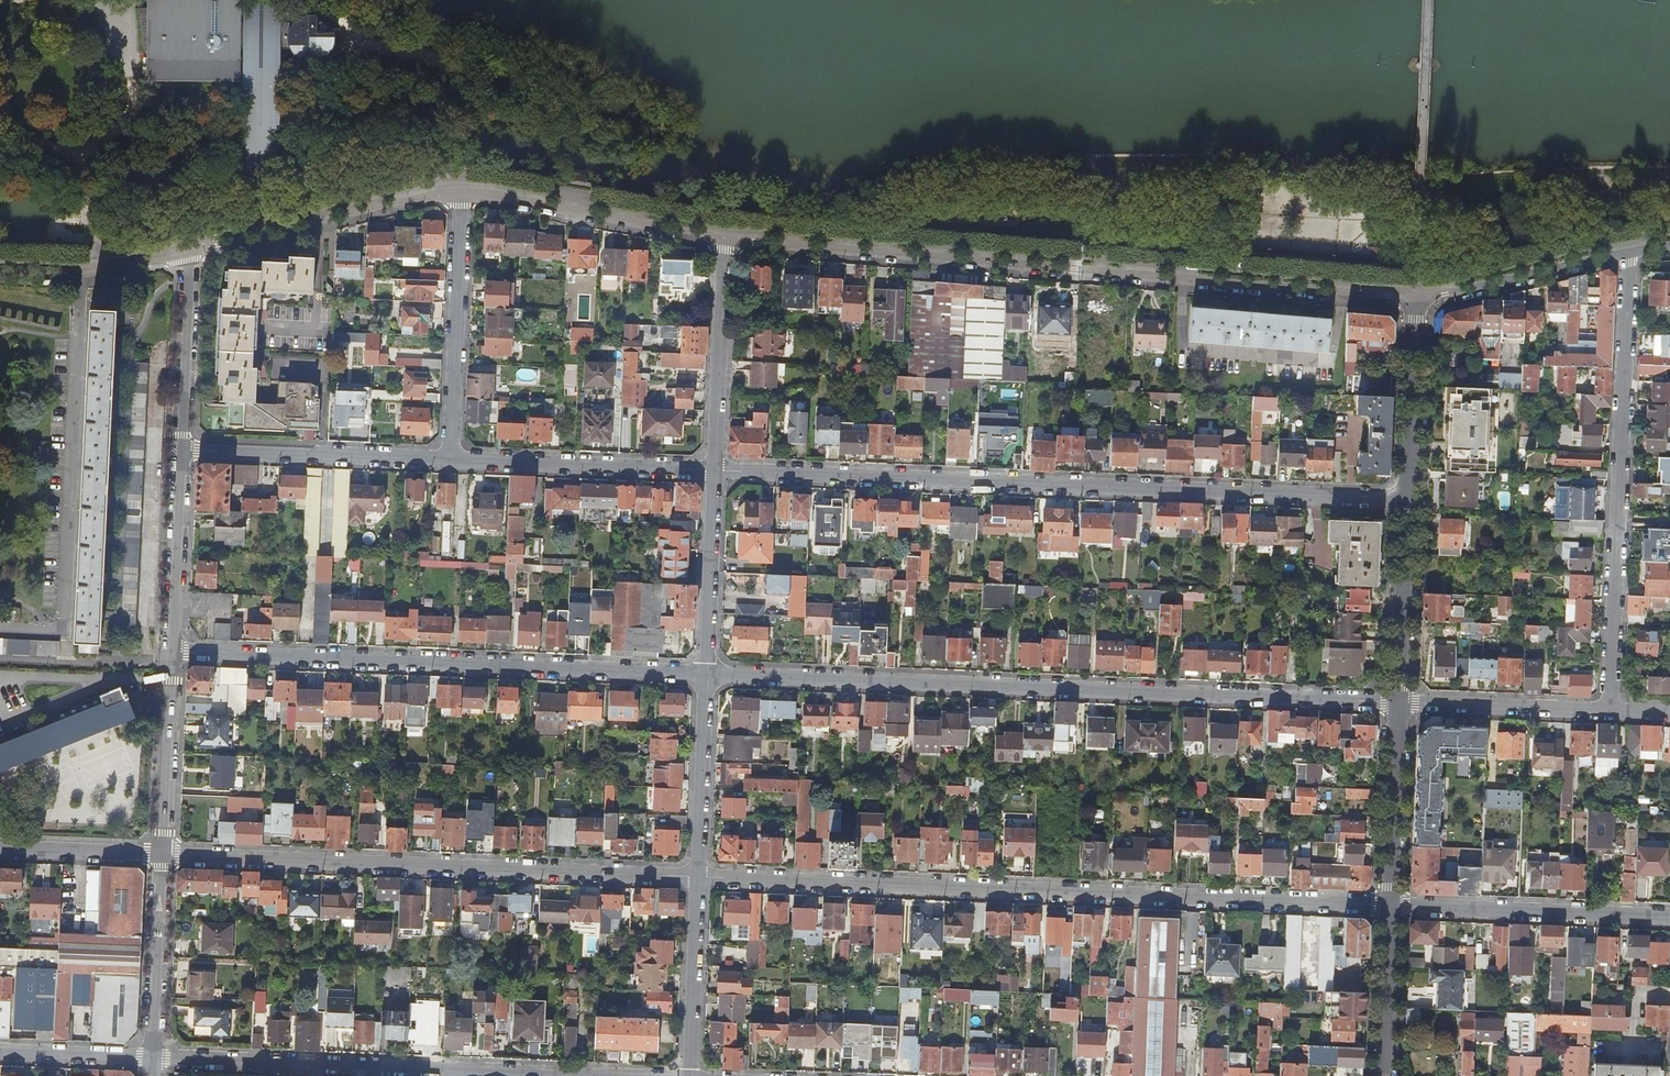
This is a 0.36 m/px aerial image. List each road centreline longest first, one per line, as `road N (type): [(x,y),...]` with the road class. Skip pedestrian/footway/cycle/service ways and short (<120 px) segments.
road 1 (residential): [(706,674),(1399,702)]
road 2 (residential): [(725,234),(1414,295)]
road 3 (residential): [(715,470),(1406,499)]
road 4 (residential): [(699,877),(1390,905)]
road 5 (residential): [(162,855),(699,877)]
road 6 (residential): [(171,651),(706,674)]
road 7 (residential): [(1629,246),(1611,714)]
road 8 (residential): [(574,1075),(153,1058)]
road 9 (residential): [(185,247),(459,188)]
road 10 (residential): [(1390,905),(1669,917)]
road 11 (residential): [(459,188),(450,459)]
road 12 (residential): [(459,188),(725,234)]
road 13 (residential): [(182,449),(450,459)]
road 14 (residential): [(450,459),(715,470)]
road 15 (residential): [(725,234),(715,470)]
road 16 (residential): [(1414,295),(1629,246)]
road 17 (residential): [(1399,702),(1611,714)]
road 18 (residential): [(715,470),(706,674)]
road 19 (residential): [(162,855),(171,651)]
road 20 (residential): [(1414,295),(1406,499)]
road 21 (residential): [(1399,702),(1390,905)]
road 22 (residential): [(153,1058),(162,855)]
road 23 (residential): [(706,674),(699,877)]
road 24 (residential): [(1406,499),(1399,702)]
road 25 (residential): [(171,651),(182,449)]
road 26 (residential): [(182,449),(185,247)]
road 27 (residential): [(699,877),(690,1075)]
road 28 (residential): [(0,268),(92,268),(185,247)]
road 29 (residential): [(1390,905),(1382,1075)]
road 30 (residential): [(162,855),(0,852)]
road 31 (residential): [(153,1058),(0,1052)]

